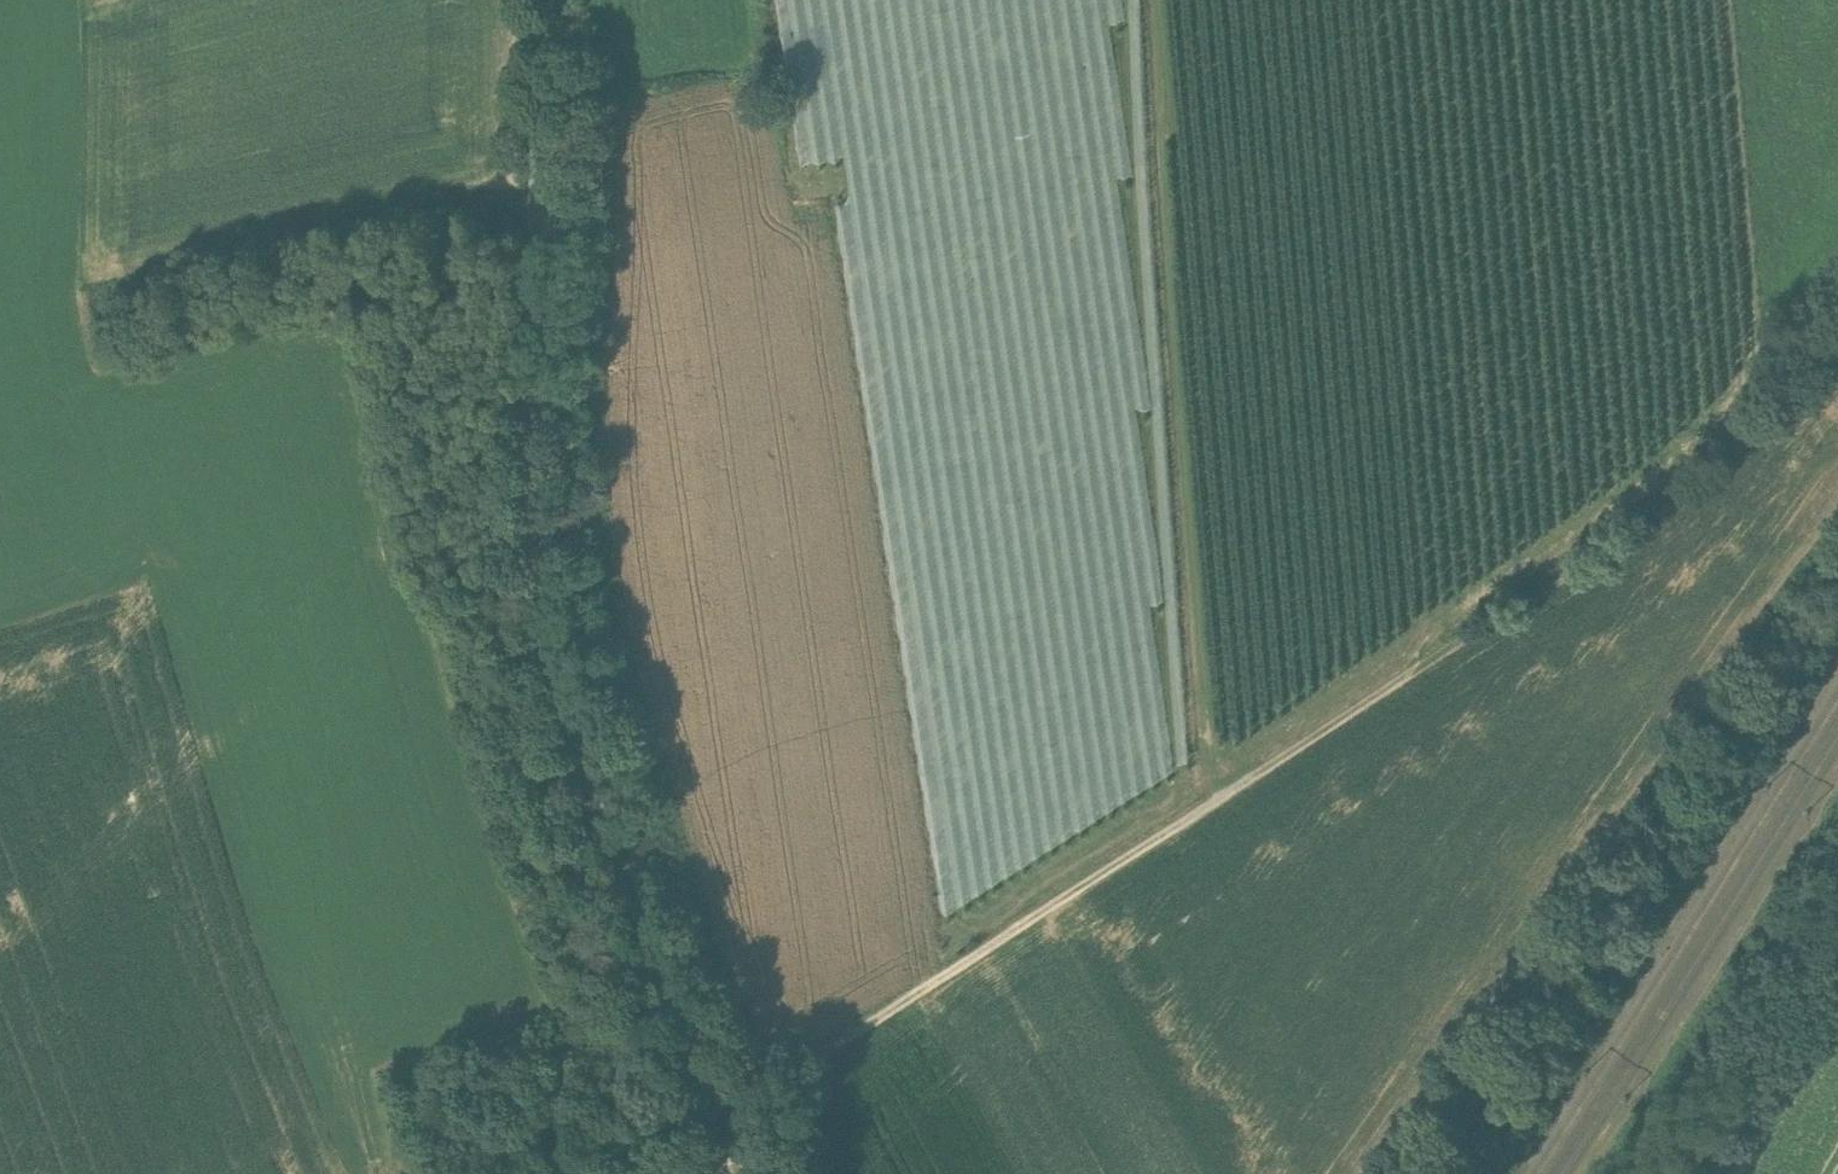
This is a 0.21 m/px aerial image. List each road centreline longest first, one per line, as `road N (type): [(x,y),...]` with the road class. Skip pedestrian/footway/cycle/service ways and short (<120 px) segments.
road 1 (track): [(749,1096),(842,1044),(1649,511),(1766,407),(1837,318)]
road 2 (unclassified): [(749,1096),(725,1072),(646,920),(552,622),(532,429),(544,0)]
road 3 (track): [(1716,1173),(1837,945)]
road 4 (unclassified): [(538,1173),(749,1096)]

